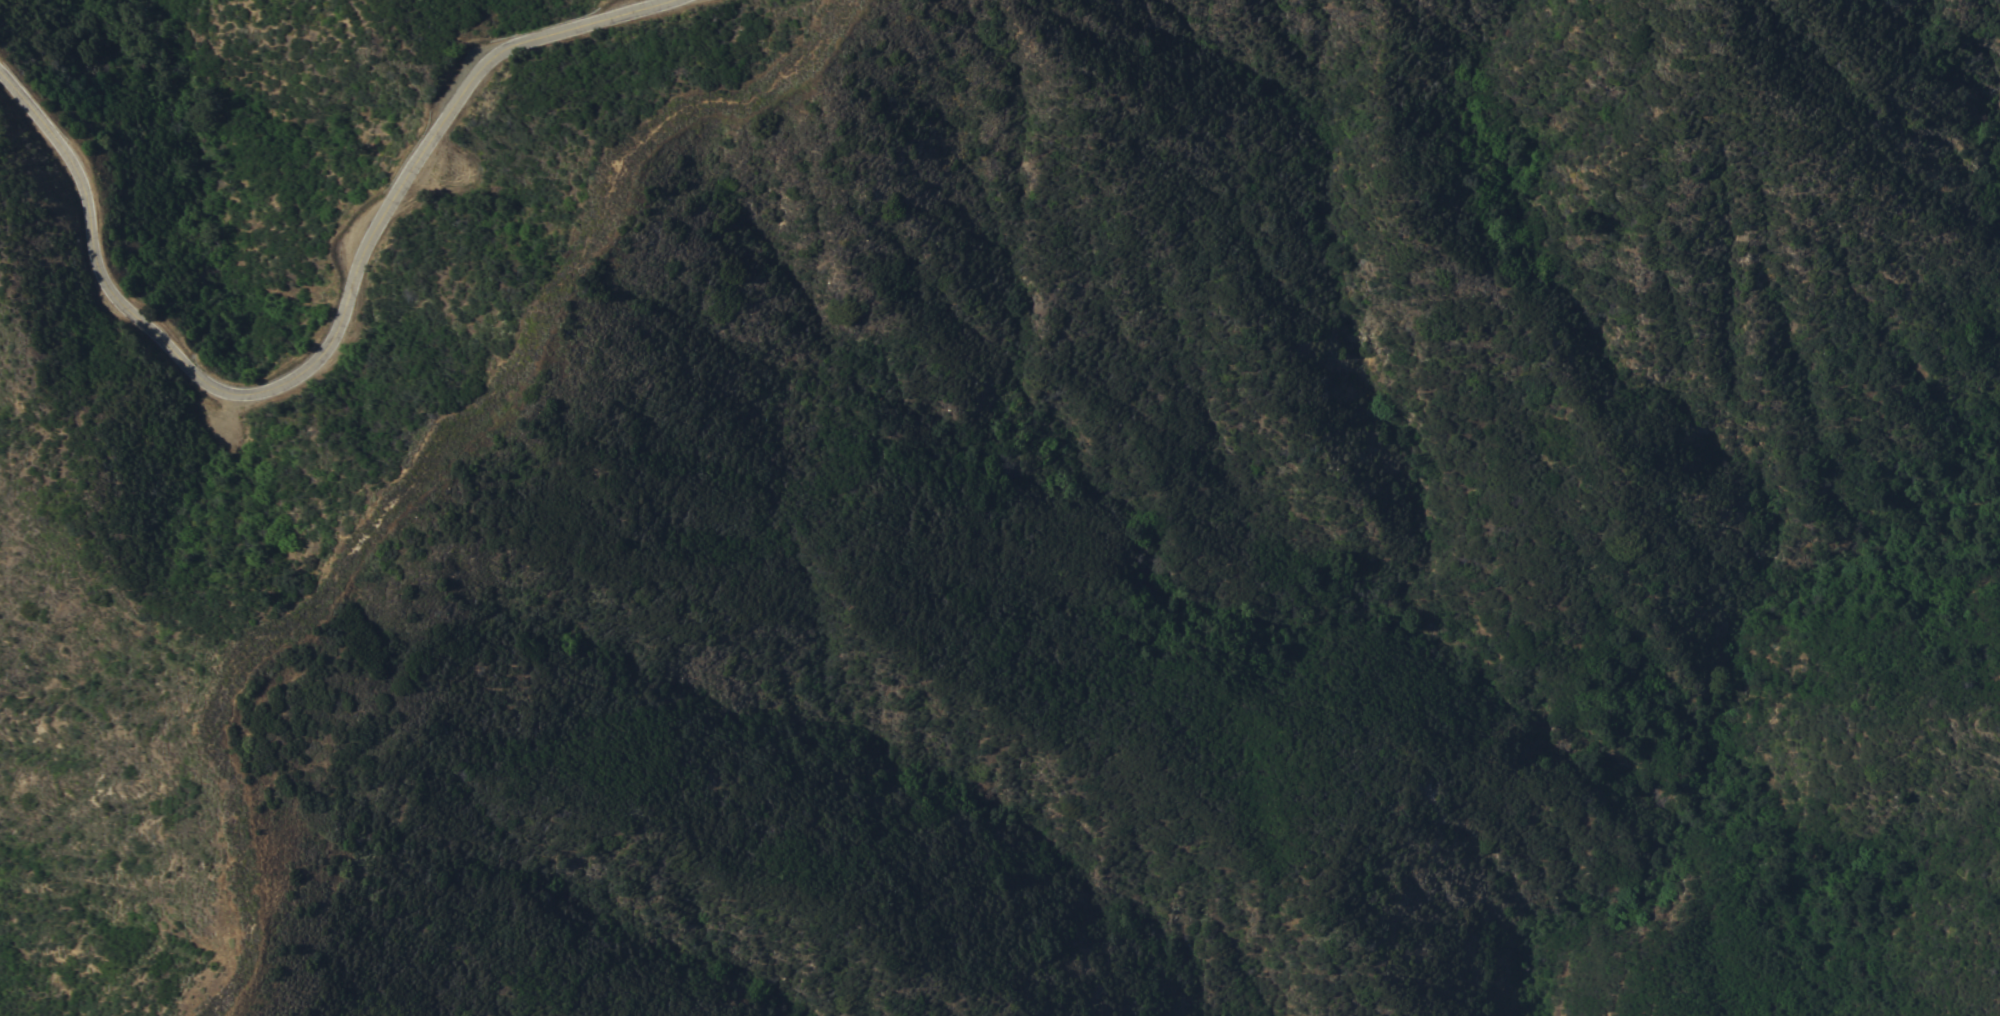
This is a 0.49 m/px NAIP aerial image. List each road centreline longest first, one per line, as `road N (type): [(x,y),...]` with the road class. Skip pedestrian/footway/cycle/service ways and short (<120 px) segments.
road 1 (residential): [(673,0),(519,42),(476,69),(370,238),(330,342),(296,377),(244,394),(210,386),(113,298),(93,259),(84,185),(64,148),(0,72)]

